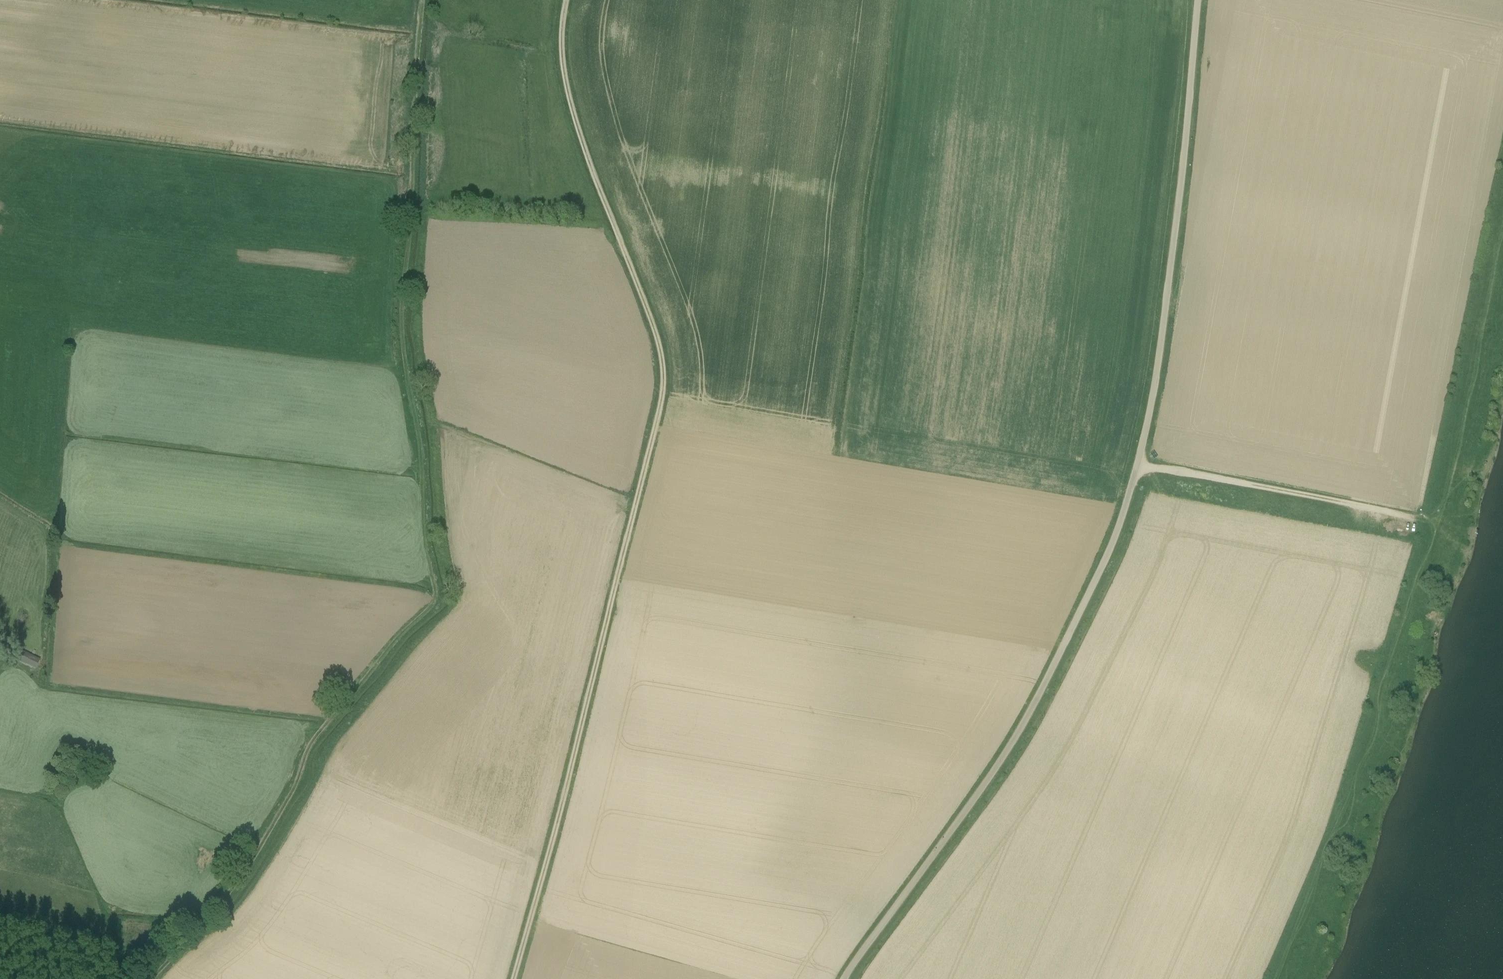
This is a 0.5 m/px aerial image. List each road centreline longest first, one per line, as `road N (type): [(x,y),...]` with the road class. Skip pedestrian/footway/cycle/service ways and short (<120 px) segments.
road 1 (track): [(152,978),(251,864),(303,779),(310,745),(433,598),(401,329),(423,0)]
road 2 (unclassified): [(844,978),(1024,725),(1114,542),(1155,380),(1198,0)]
road 3 (track): [(513,978),(660,401),(657,342),(567,95),(565,0)]
road 4 (track): [(1471,531),(1138,465)]

